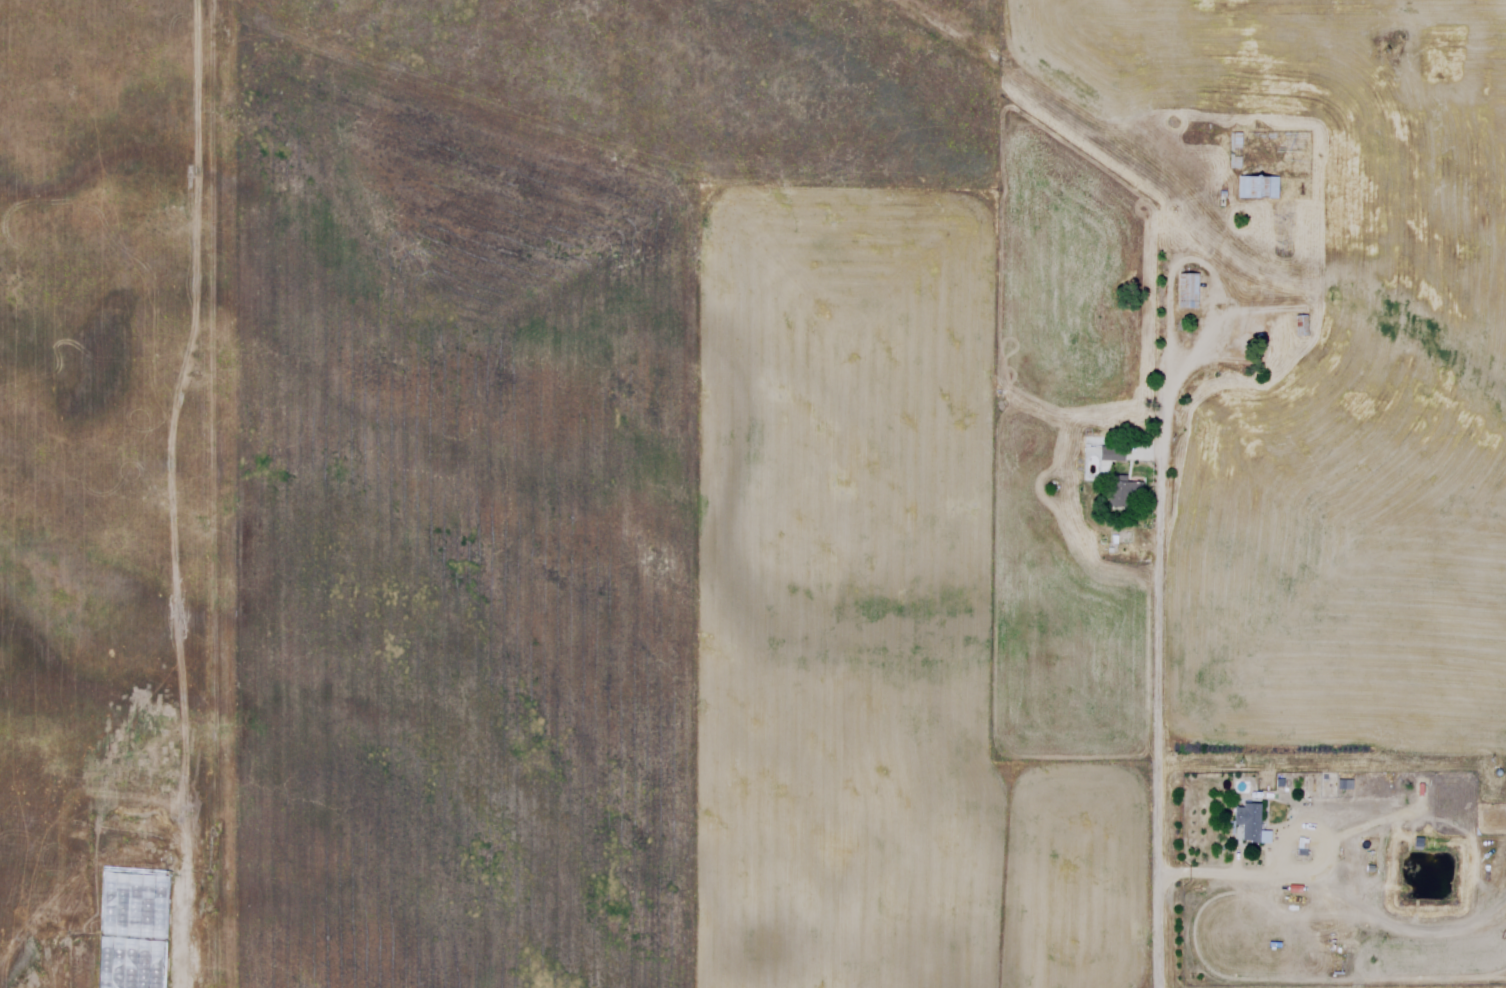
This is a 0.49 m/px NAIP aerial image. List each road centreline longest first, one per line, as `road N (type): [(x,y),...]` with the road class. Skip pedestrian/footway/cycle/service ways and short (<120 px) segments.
road 1 (residential): [(1161,987),(1156,692),(1174,212)]

